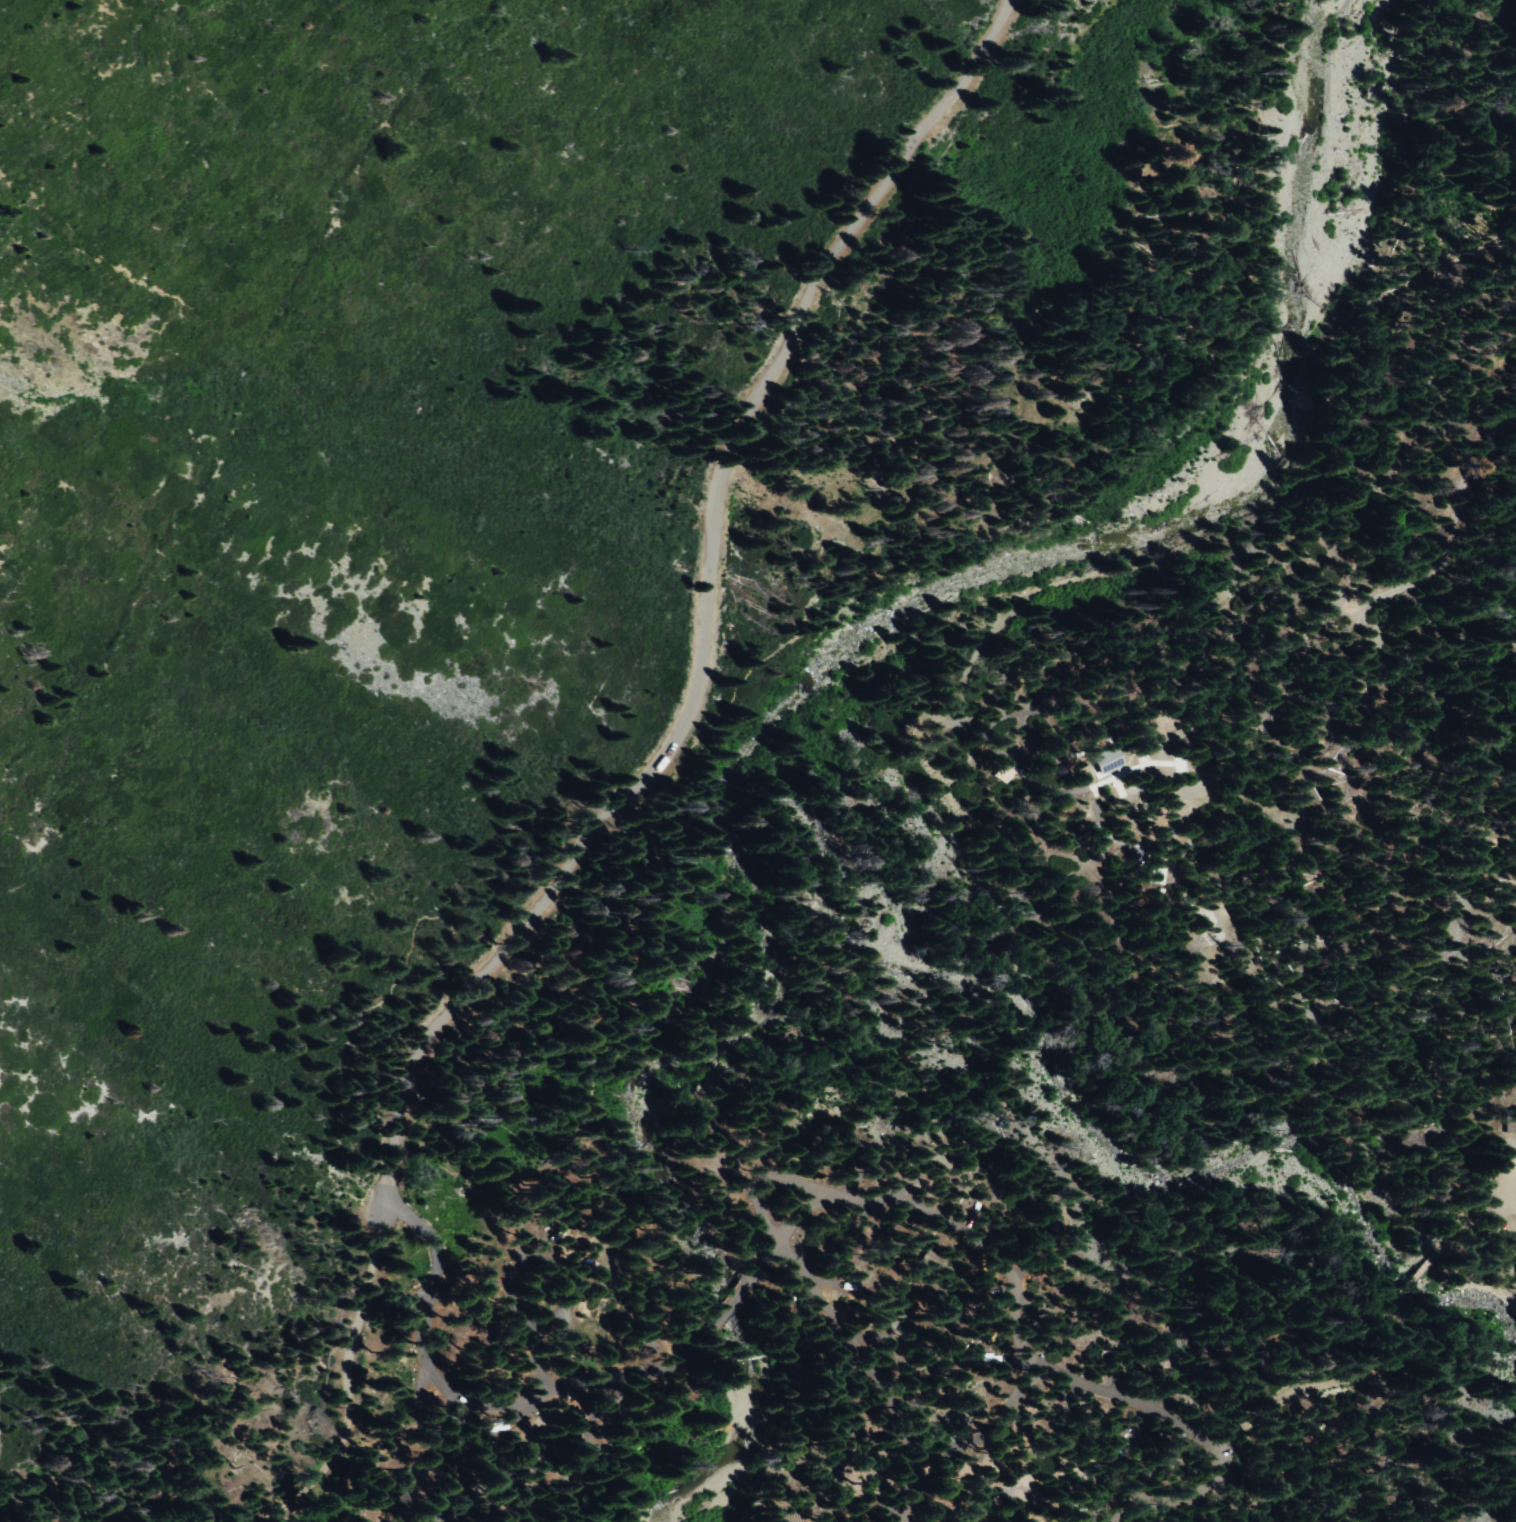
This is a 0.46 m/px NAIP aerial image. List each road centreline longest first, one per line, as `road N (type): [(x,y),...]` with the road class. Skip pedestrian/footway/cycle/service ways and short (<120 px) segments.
road 1 (residential): [(386,1201),(403,1100),(436,1028),(606,810),(653,770),(678,733),(692,702),(720,486),(740,426),(824,262),(953,96),(1009,0)]
road 2 (residential): [(386,1201),(352,1326),(336,1438),(318,1471),(236,1521)]
road 3 (track): [(1210,1439),(1266,1403),(1372,1369),(1384,1354),(1380,1322),(1397,1290)]

